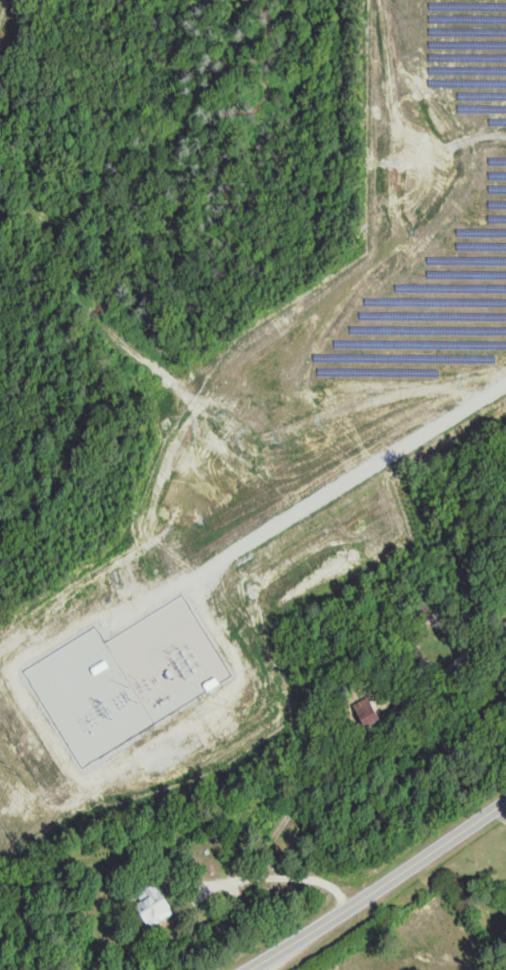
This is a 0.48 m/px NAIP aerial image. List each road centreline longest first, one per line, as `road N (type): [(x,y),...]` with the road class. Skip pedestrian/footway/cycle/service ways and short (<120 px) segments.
road 1 (secondary): [(247,969),(505,799)]

